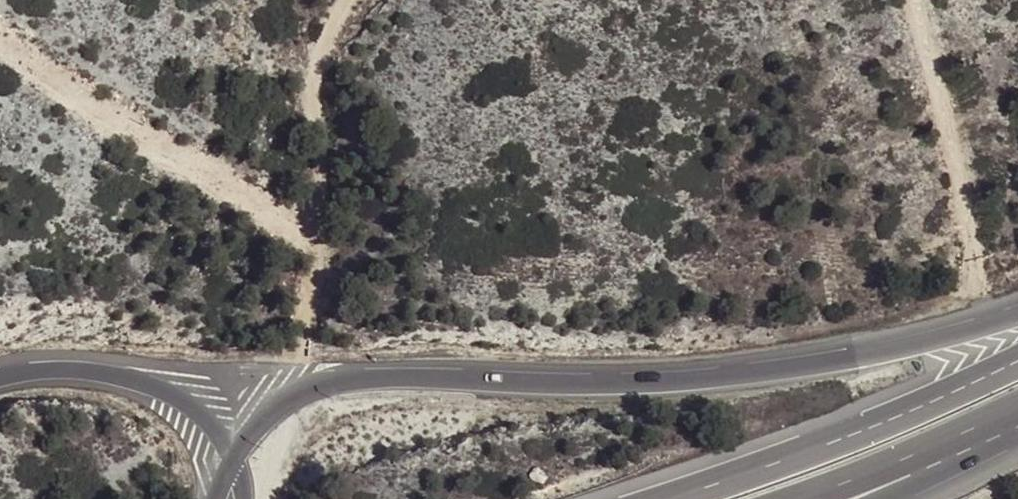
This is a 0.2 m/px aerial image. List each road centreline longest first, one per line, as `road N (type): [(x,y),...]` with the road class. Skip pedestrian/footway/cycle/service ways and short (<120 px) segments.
road 1 (trunk): [(1017,315),(858,358),(720,377),(601,385),(422,378),(330,383),(282,406),(234,459)]
road 2 (trunk): [(1017,362),(877,426),(671,498)]
road 3 (track): [(913,0),(977,258),(1001,320)]
road 4 (trunk): [(234,459),(198,409),(150,381),(74,365),(0,370)]
road 5 (trunk): [(799,498),(1017,408)]
road 6 (trunk): [(883,498),(1017,436)]

